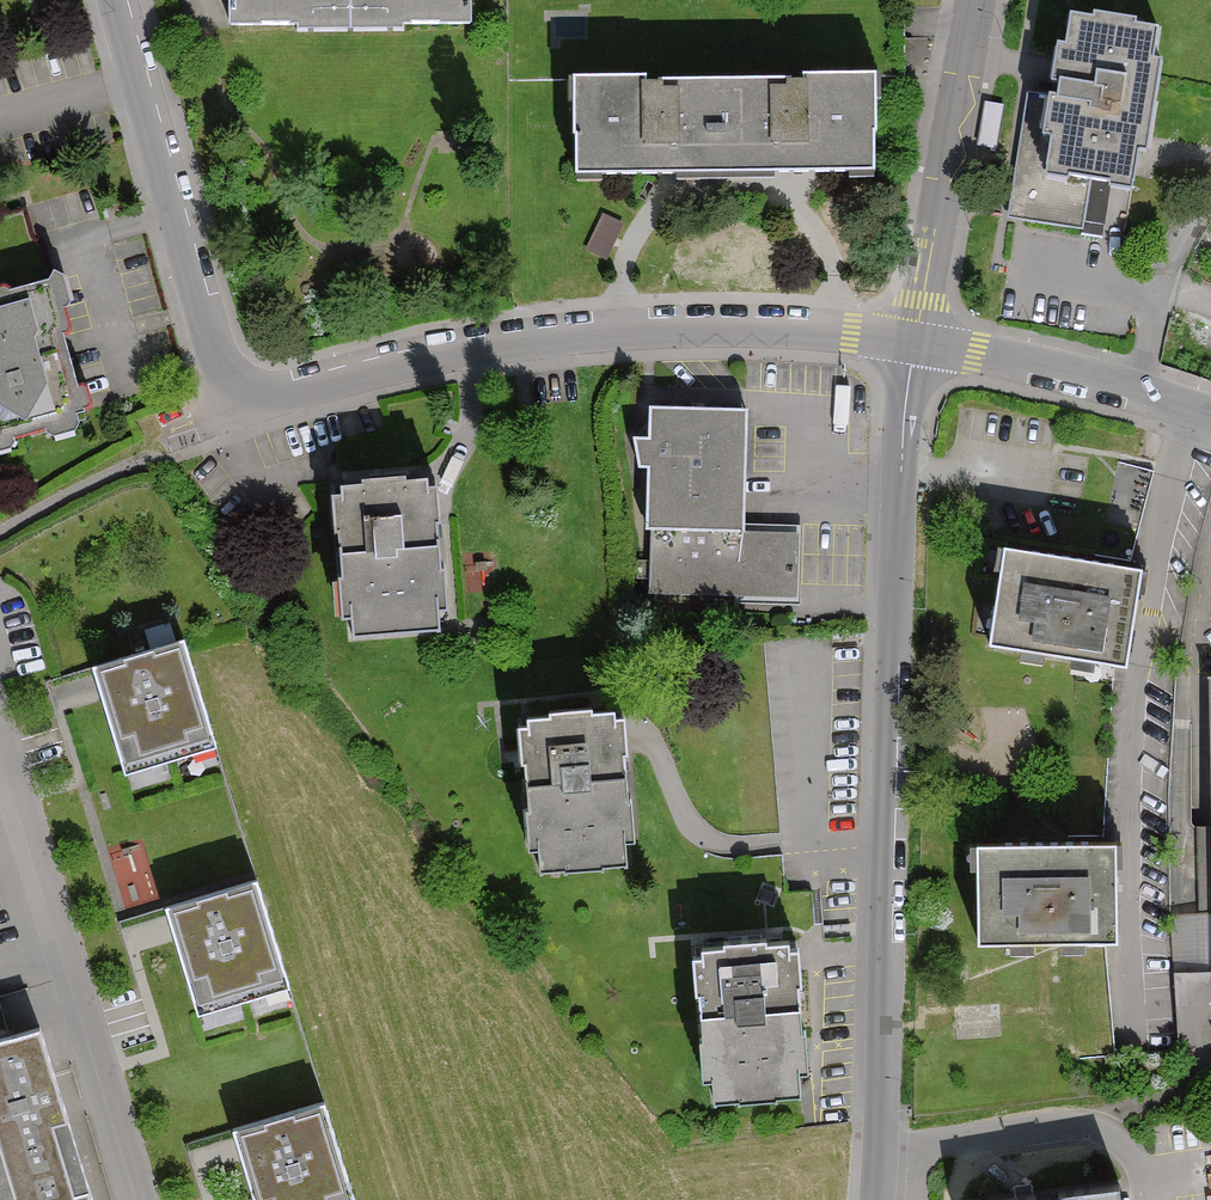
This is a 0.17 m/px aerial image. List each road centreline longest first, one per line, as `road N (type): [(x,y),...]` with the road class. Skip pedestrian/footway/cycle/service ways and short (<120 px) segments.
road 1 (residential): [(875,1199),(888,708),(913,341)]
road 2 (residential): [(238,413),(463,353),(631,329),(709,326),(913,341)]
road 3 (residential): [(144,1199),(0,740)]
road 4 (residential): [(238,413),(113,0)]
road 5 (residential): [(913,341),(970,0)]
road 6 (residential): [(913,341),(1210,416)]

